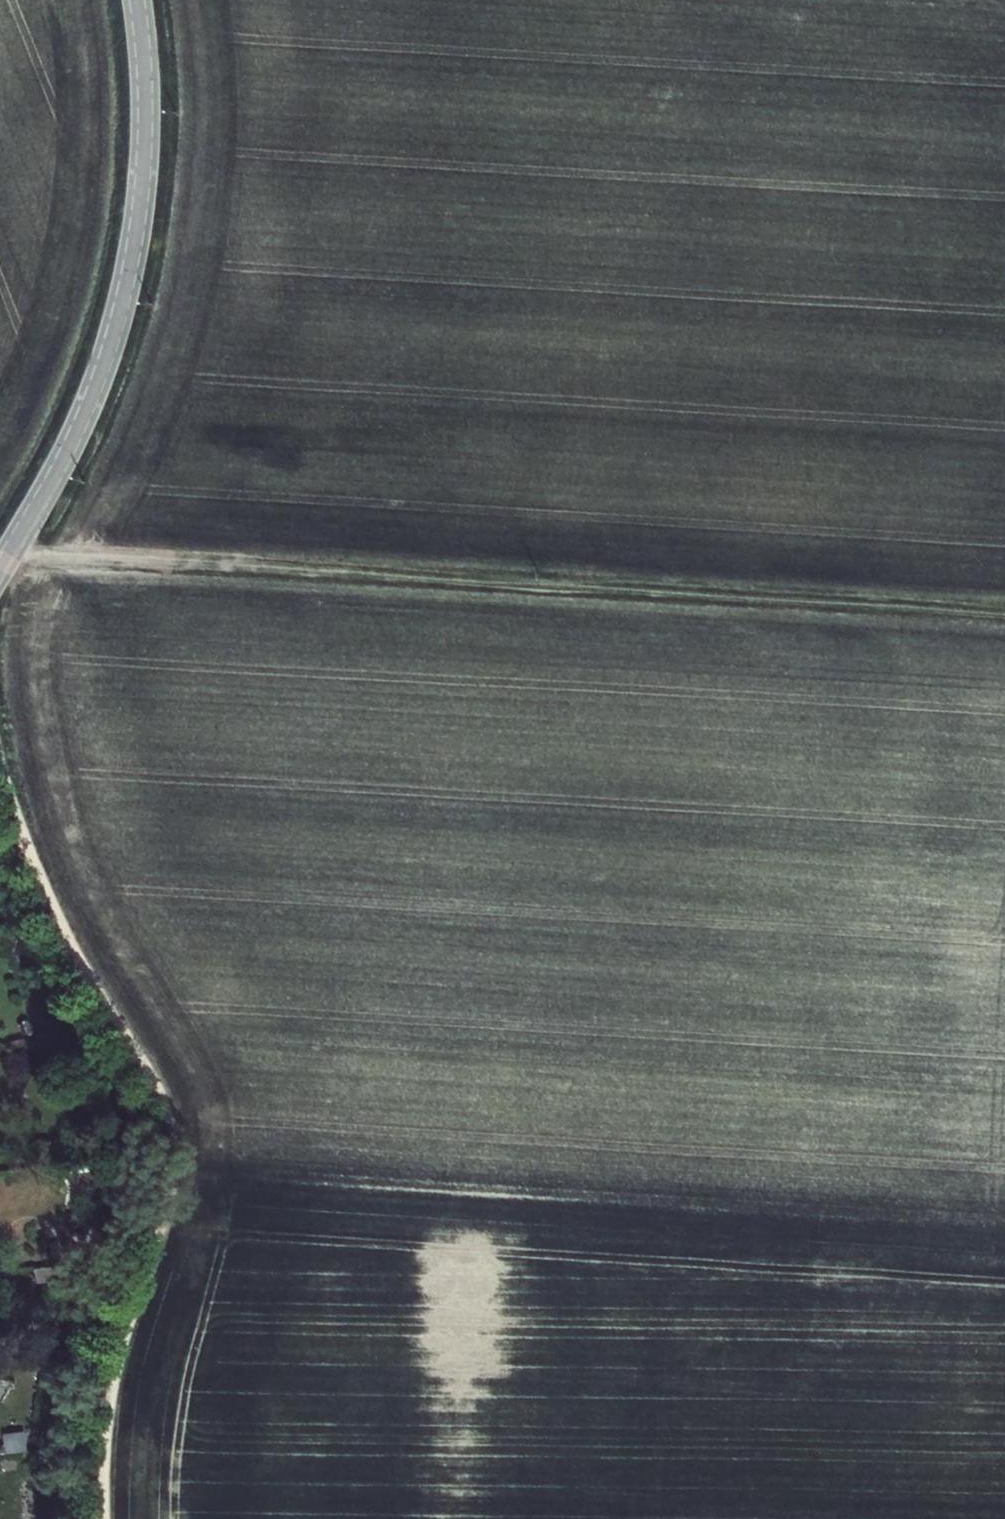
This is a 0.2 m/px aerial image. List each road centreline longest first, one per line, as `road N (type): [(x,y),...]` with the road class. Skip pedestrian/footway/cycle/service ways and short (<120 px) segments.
road 1 (track): [(1004,616),(11,551)]
road 2 (tertiary): [(137,0),(144,152),(117,327),(69,448),(0,568)]

